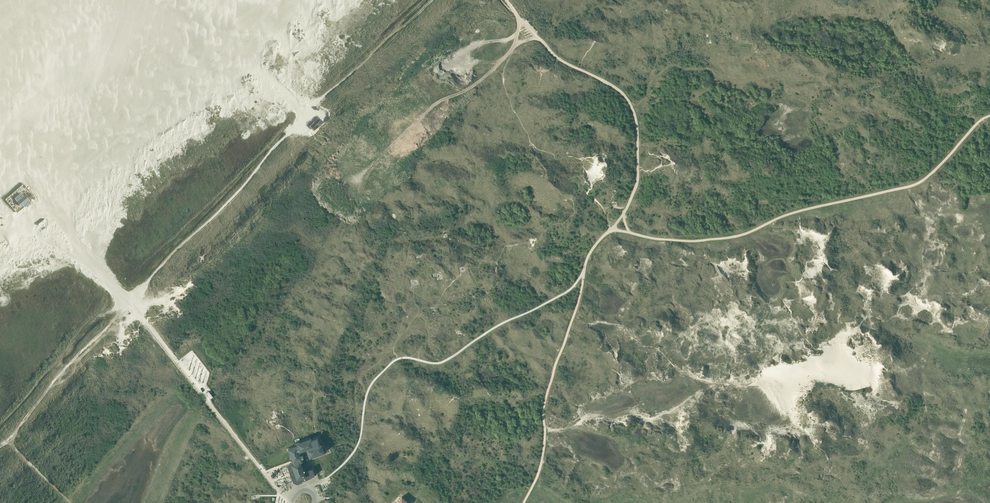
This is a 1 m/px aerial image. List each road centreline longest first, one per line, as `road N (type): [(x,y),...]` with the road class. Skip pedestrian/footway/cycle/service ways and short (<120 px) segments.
road 1 (track): [(0,446),(278,142),(430,0)]
road 2 (track): [(290,502),(131,305),(47,222),(0,220)]
road 3 (track): [(0,426),(83,330),(124,298)]

